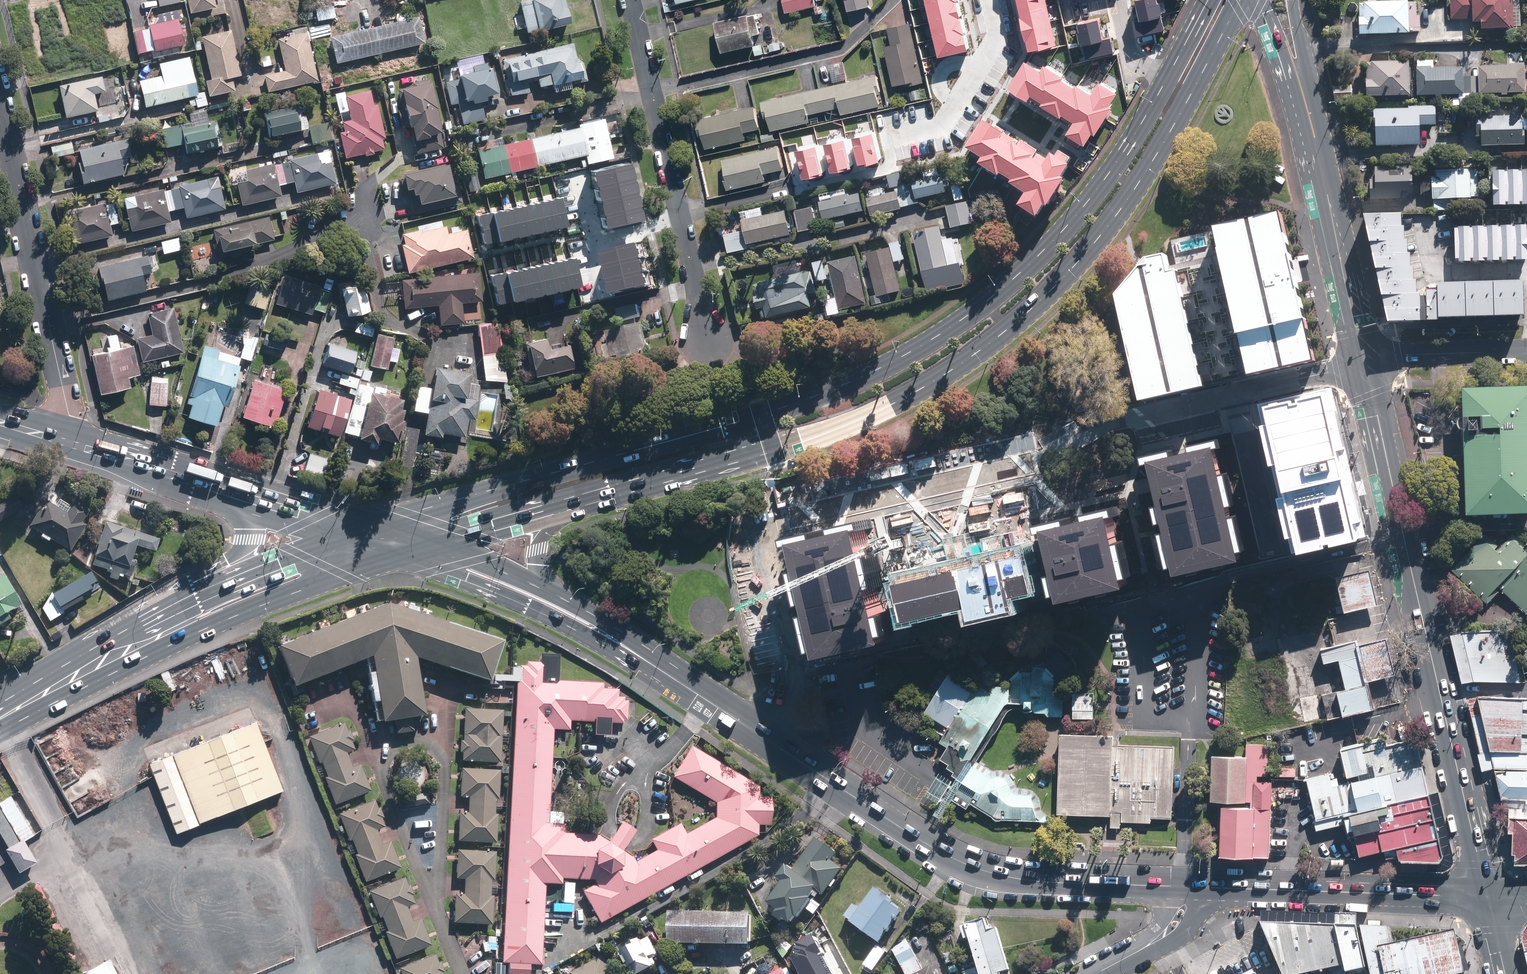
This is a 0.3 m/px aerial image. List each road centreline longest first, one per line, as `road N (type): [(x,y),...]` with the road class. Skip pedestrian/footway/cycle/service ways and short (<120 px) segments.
road 1 (primary): [(367,529),(807,399),(912,352),(995,294),(1073,219),(1141,124),(1208,0)]
road 2 (primary): [(1241,0),(1175,125),(1106,229),(982,349),(895,404),(816,438),(566,511)]
road 3 (secondary): [(631,651),(961,862),(1022,879),(1189,887)]
road 4 (secondary): [(1485,896),(1369,358)]
road 5 (primary): [(409,554),(139,660),(76,674)]
road 6 (residential): [(707,345),(631,0)]
road 7 (residential): [(61,441),(68,410),(0,120)]
road 8 (secondary): [(1189,887),(1485,896)]
road 9 (secondary): [(1369,358),(1312,111)]
road 10 (secondary): [(631,651),(602,645),(409,554)]
road 11 (residential): [(1188,403),(1369,358)]
road 12 (primary): [(76,674),(134,627),(220,584)]
road 13 (secondary): [(61,441),(215,485)]
road 14 (secondary): [(215,485),(367,529)]
road 15 (residential): [(1369,358),(1526,351)]
road 16 (primary): [(220,584),(367,529)]
road 17 (secondary): [(433,547),(568,601)]
road 18 (primary): [(566,511),(433,547)]
road 19 (residential): [(1097,973),(1166,934),(1189,887)]
road 20 (secondary): [(1312,111),(1261,0)]

